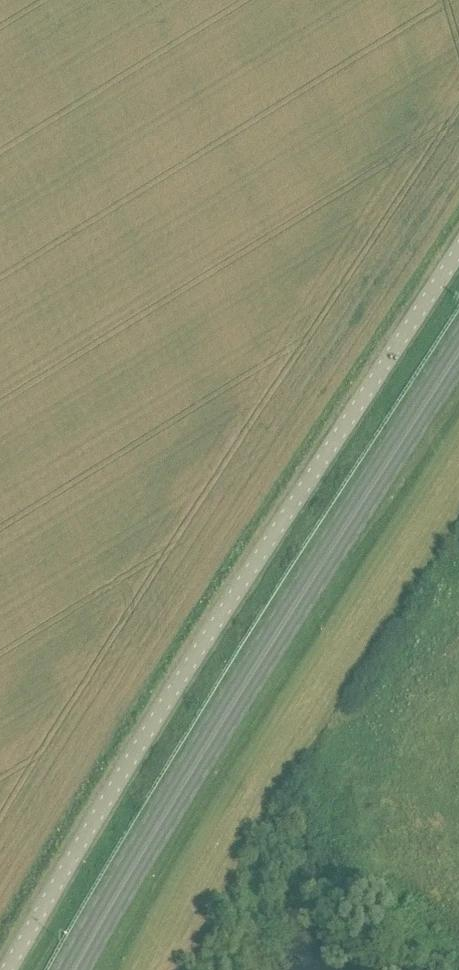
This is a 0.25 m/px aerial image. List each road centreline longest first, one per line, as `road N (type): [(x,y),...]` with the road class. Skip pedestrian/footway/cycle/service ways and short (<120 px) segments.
road 1 (unclassified): [(458,252),(201,646),(8,969)]
road 2 (primary): [(77,969),(300,602),(458,365)]

